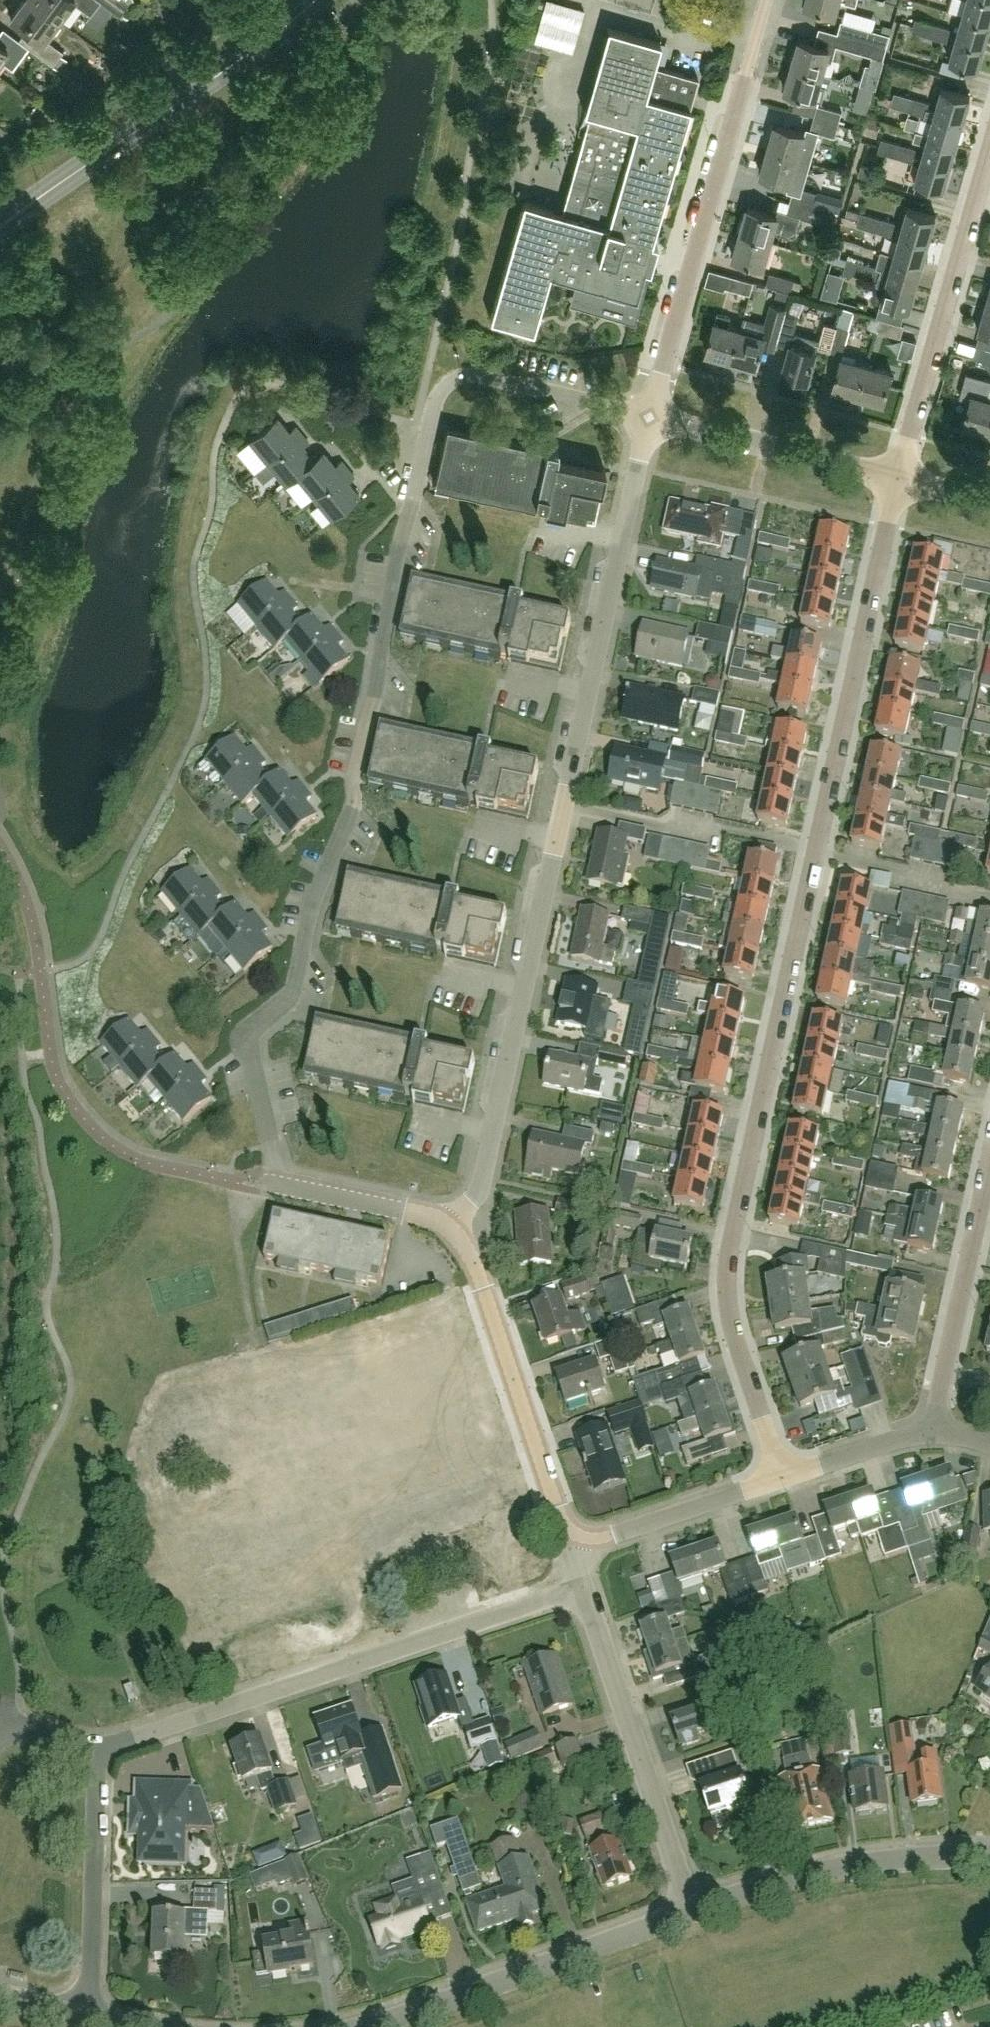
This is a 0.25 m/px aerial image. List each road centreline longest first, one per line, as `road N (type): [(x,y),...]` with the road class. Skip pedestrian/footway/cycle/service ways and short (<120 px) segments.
road 1 (residential): [(649,420),(467,376),(436,401),(345,827),(290,999),(252,1039),(251,1069),(282,1191)]
road 2 (residential): [(784,1476),(729,1326),(728,1277),(899,482)]
road 3 (residential): [(649,420),(486,1169),(451,1227)]
road 4 (residential): [(582,1589),(97,1749)]
road 5 (residential): [(767,0),(649,420)]
road 6 (tertiary): [(0,234),(311,0)]
road 7 (residential): [(362,2026),(690,1910)]
road 8 (residential): [(585,1540),(565,1525),(467,1246),(451,1227)]
road 9 (residential): [(690,1910),(582,1589)]
road 10 (residential): [(899,482),(989,160)]
road 11 (residential): [(989,1856),(850,1866),(690,1910)]
road 12 (residential): [(989,1164),(930,1435)]
road 13 (residential): [(90,2016),(97,1749)]
road 14 (residential): [(649,420),(899,482)]
road 15 (residential): [(613,1537),(784,1476)]
road 16 (residential): [(282,1191),(451,1227)]
road 17 (residential): [(784,1476),(930,1435)]

